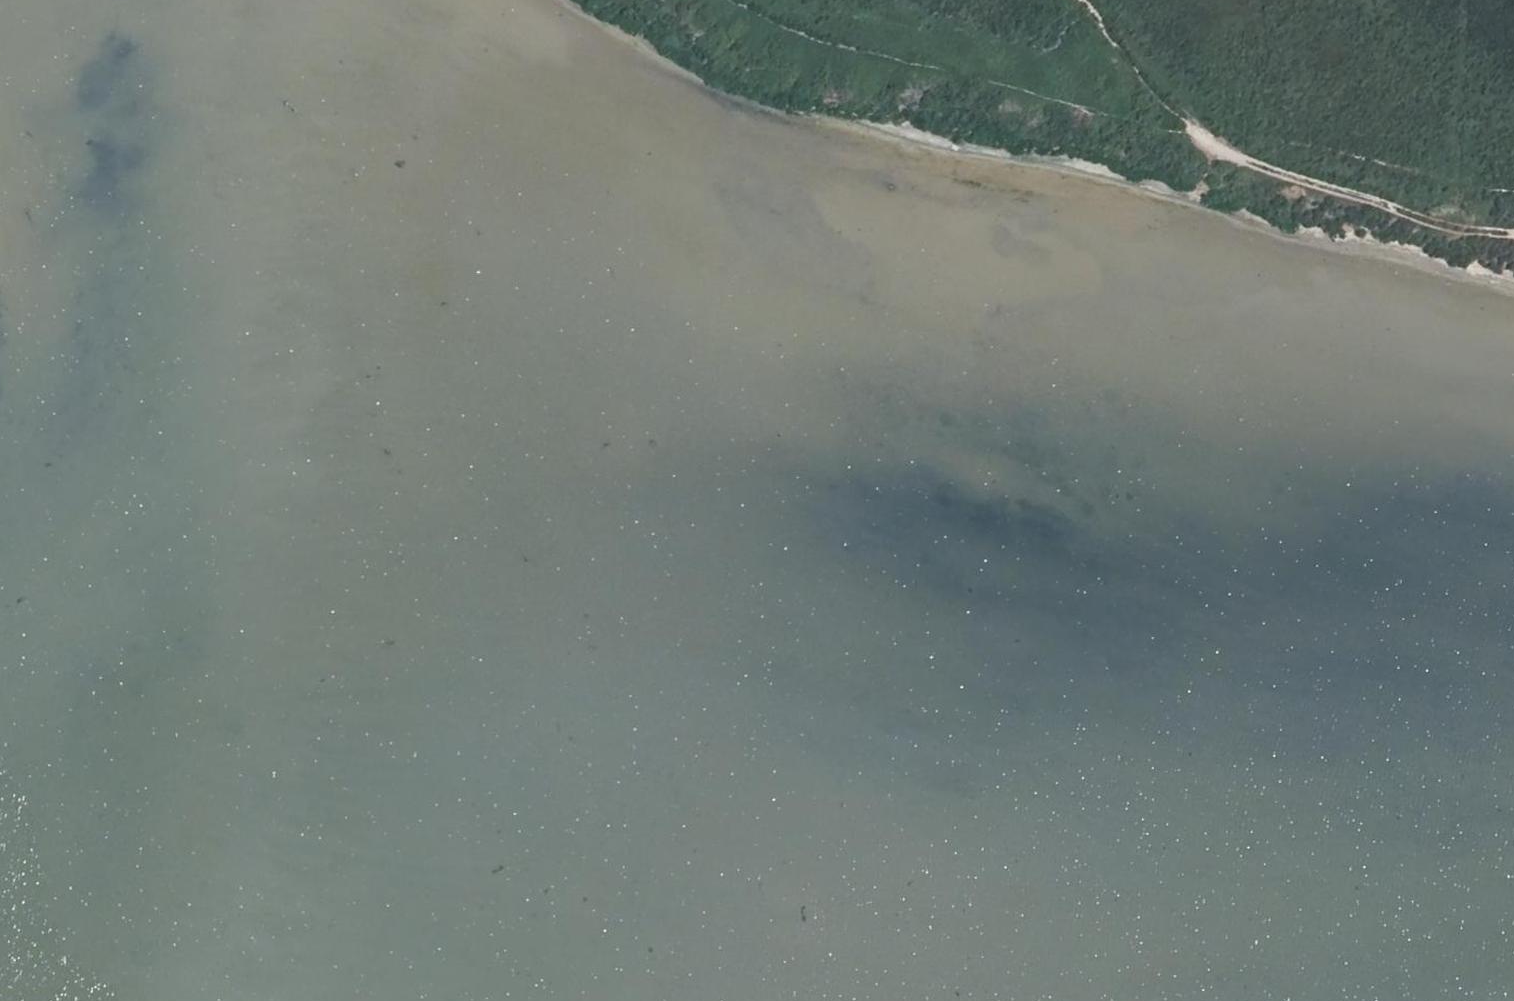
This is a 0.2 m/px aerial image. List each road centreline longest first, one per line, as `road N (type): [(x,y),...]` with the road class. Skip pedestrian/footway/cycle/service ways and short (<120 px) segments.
road 1 (track): [(1513,237),(1441,229),(1246,164),(1205,143),(1083,0)]

